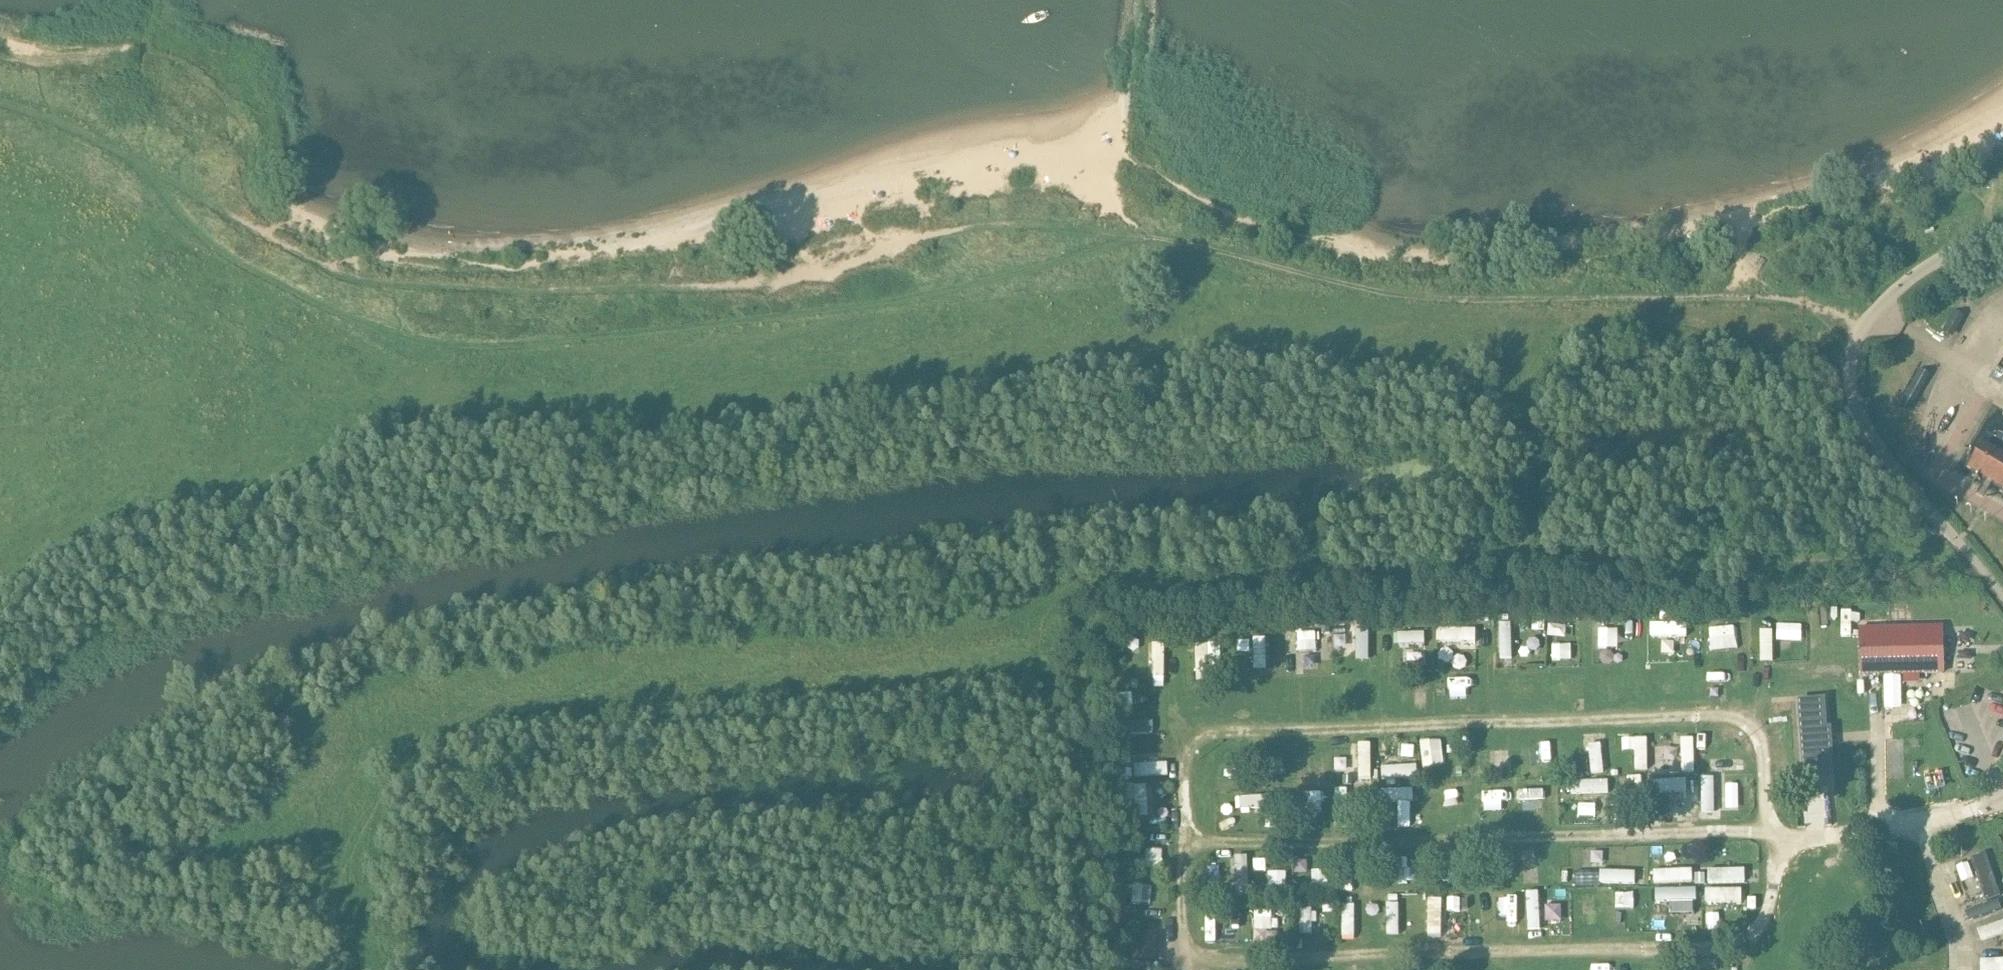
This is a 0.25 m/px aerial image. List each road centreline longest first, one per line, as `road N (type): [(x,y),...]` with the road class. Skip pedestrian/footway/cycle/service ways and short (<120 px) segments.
road 1 (track): [(1774,969),(1760,728),(1184,747),(1177,841),(1183,969)]
road 2 (track): [(1988,812),(1895,838),(1177,841)]
road 3 (track): [(1183,967),(1720,947),(1720,969)]
road 4 (unclassified): [(2002,600),(1869,431),(1853,389),(1855,347),(1903,281),(2002,236)]

